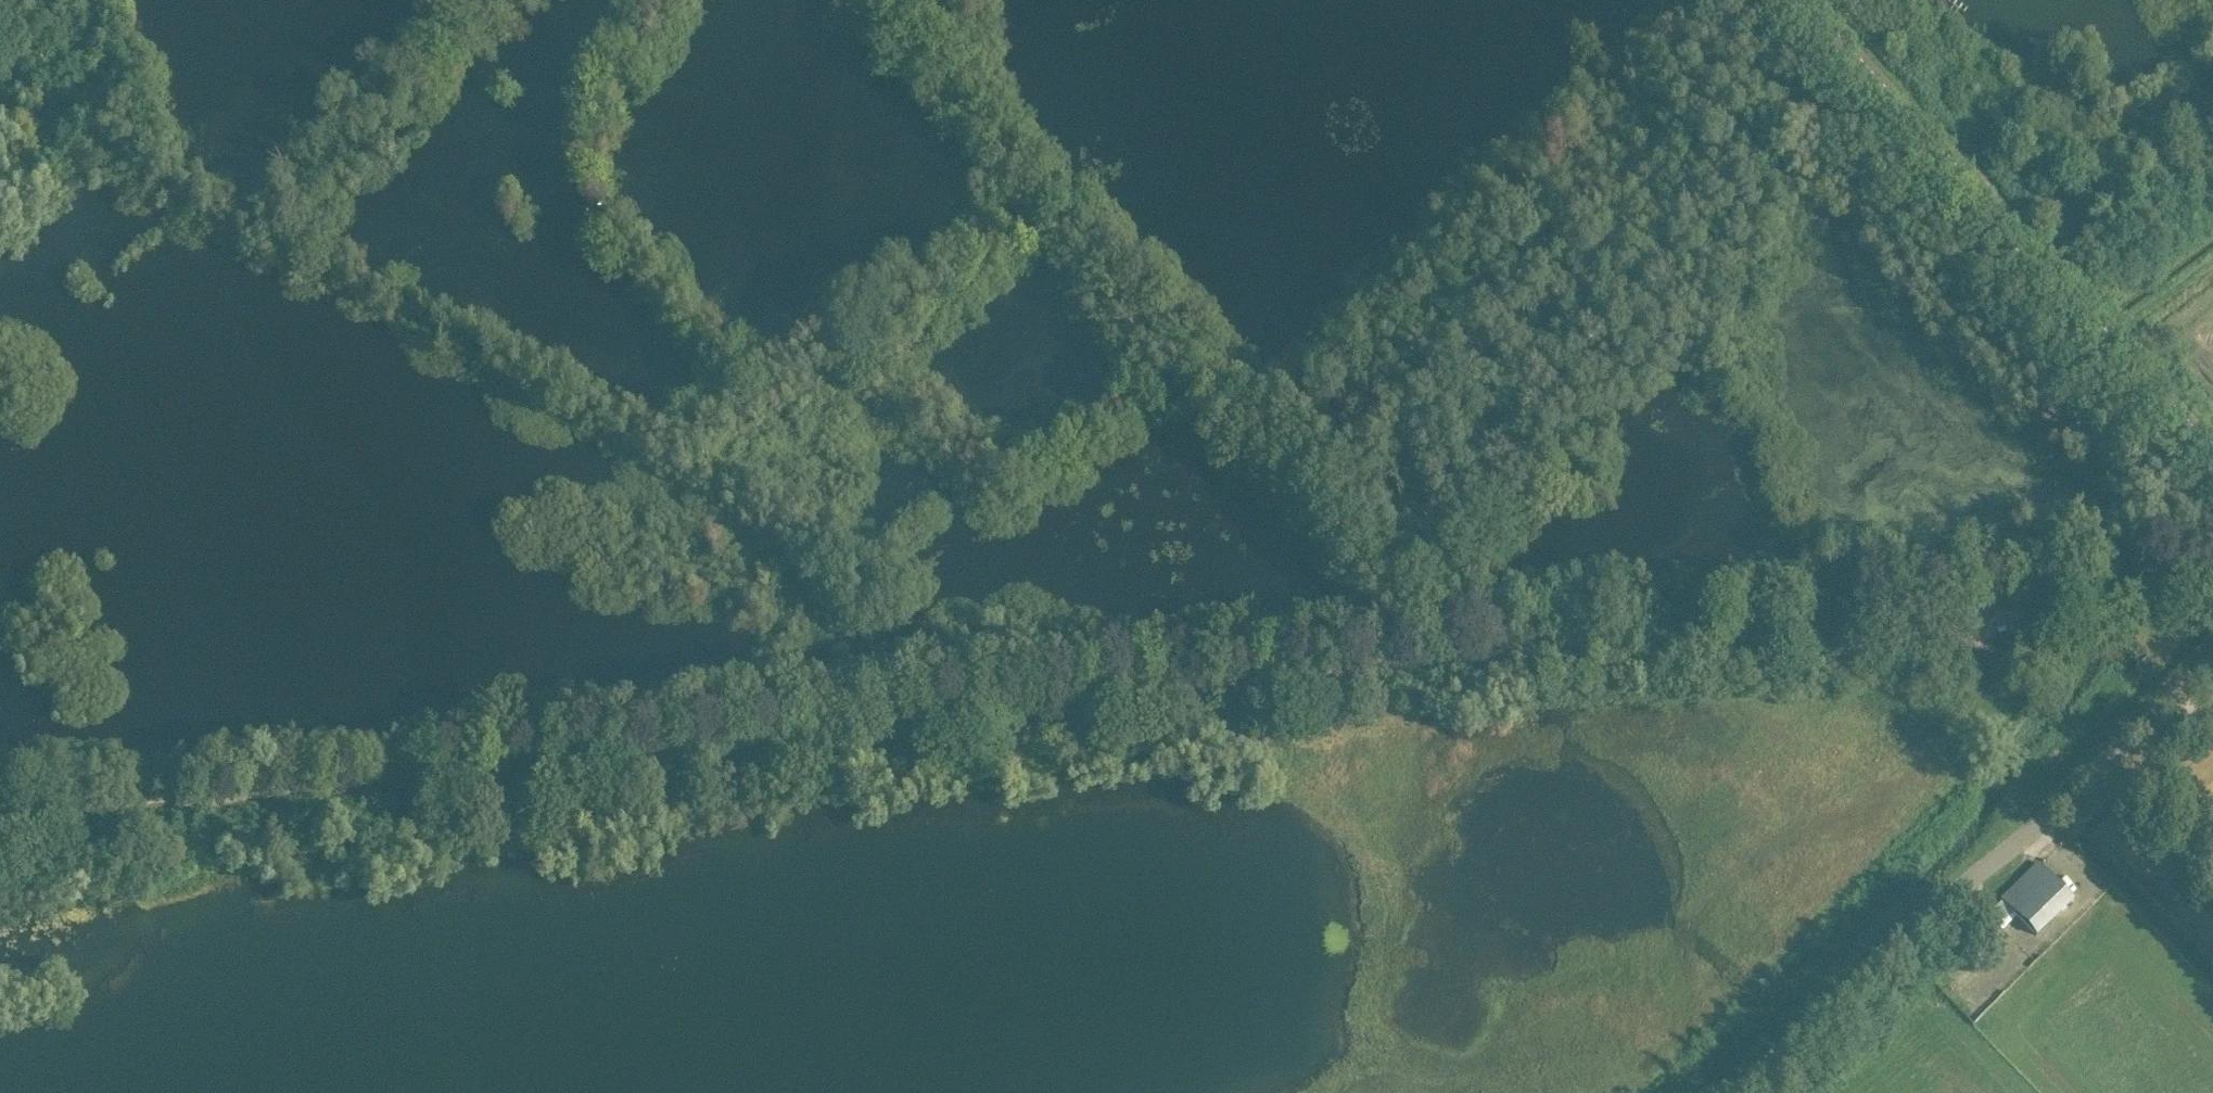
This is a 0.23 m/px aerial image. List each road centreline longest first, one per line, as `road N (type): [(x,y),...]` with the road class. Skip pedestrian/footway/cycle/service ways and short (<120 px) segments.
road 1 (unclassified): [(1743,1092),(1898,942),(2052,813),(2212,660)]
road 2 (unclassified): [(2212,459),(1796,0)]
road 3 (track): [(1861,623),(2212,587)]

